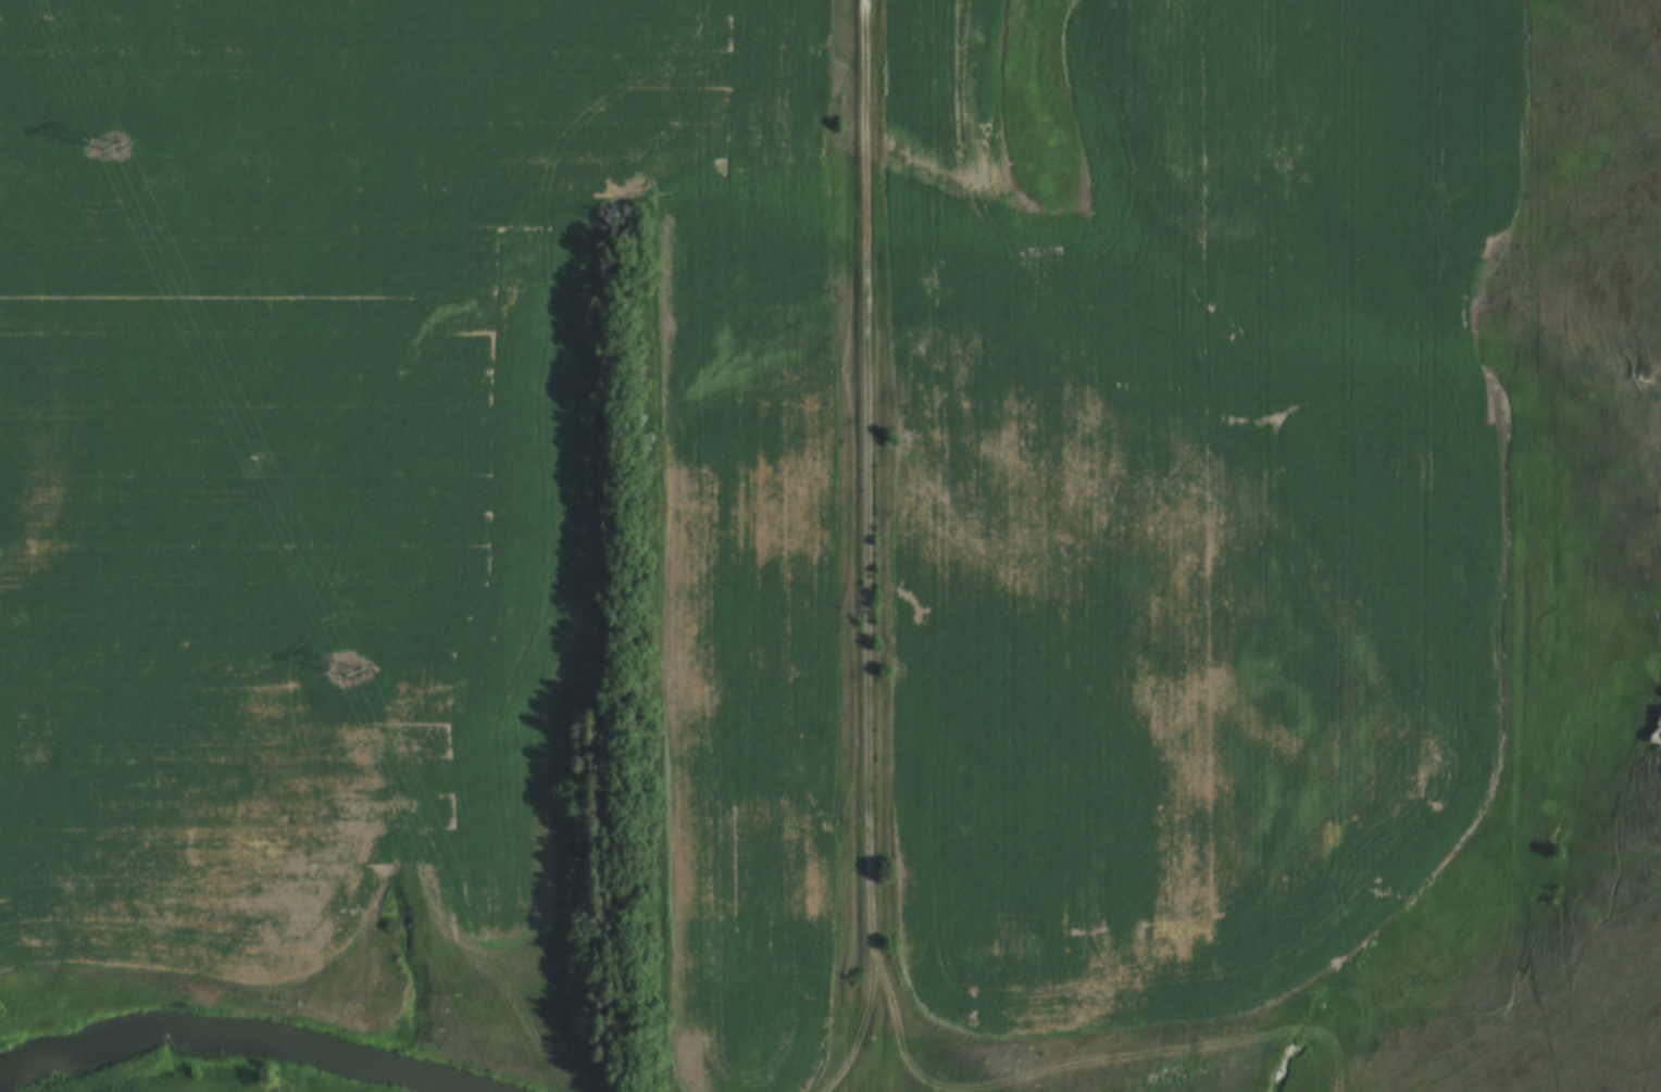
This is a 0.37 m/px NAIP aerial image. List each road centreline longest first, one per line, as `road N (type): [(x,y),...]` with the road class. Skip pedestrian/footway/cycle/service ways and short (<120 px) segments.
road 1 (track): [(873,968),(866,0)]
road 2 (track): [(1336,1091),(1324,1062),(1269,1039),(1087,1064),(983,1091)]
road 3 (track): [(929,1091),(910,1070),(900,1005),(873,968)]
road 4 (track): [(873,968),(870,1016),(824,1091)]

